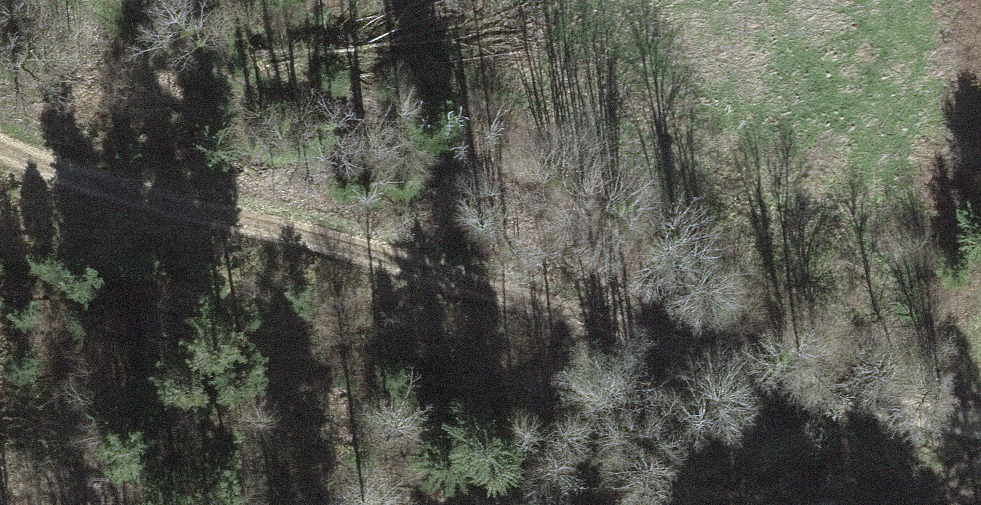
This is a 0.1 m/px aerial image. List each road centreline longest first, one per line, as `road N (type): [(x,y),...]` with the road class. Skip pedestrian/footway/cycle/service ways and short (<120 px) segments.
road 1 (track): [(850,400),(648,327),(359,238),(74,166),(0,129)]
road 2 (track): [(97,0),(218,63),(478,147),(850,400)]
road 3 (track): [(850,400),(980,429)]

